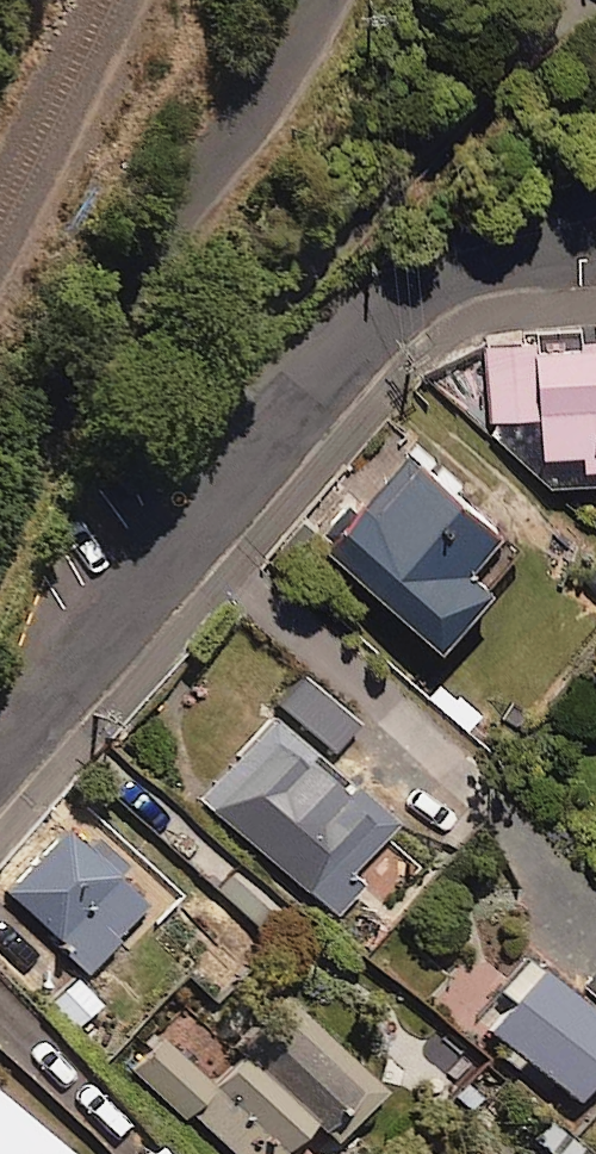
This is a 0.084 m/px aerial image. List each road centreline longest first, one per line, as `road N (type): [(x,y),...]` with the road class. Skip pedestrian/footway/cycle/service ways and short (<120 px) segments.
road 1 (residential): [(595,215),(472,253),(385,306),(288,394),(0,759)]
road 2 (residential): [(0,529),(104,334),(317,0)]

